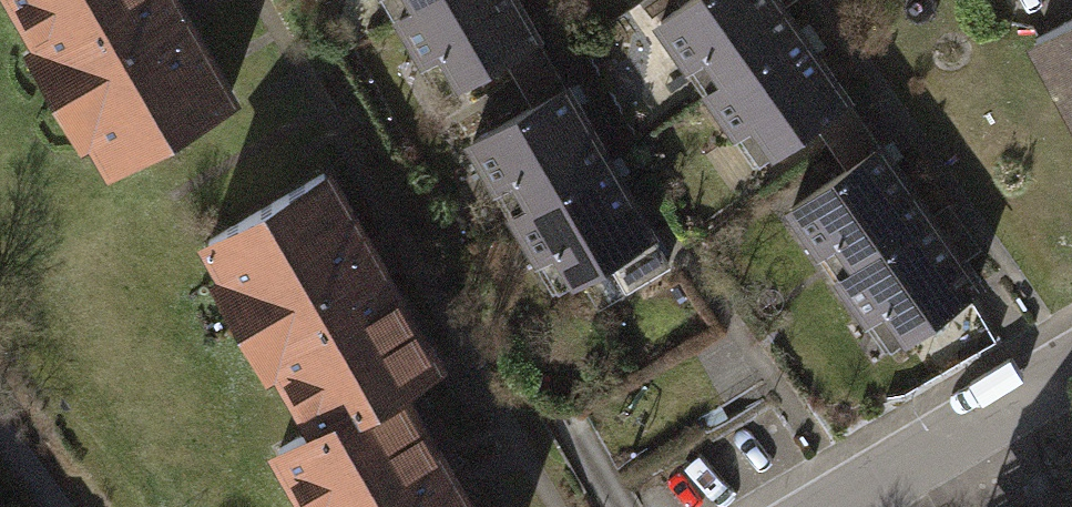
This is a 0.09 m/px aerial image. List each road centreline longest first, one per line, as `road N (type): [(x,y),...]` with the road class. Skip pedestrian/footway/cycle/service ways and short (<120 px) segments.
road 1 (residential): [(827,506),(1071,367)]

